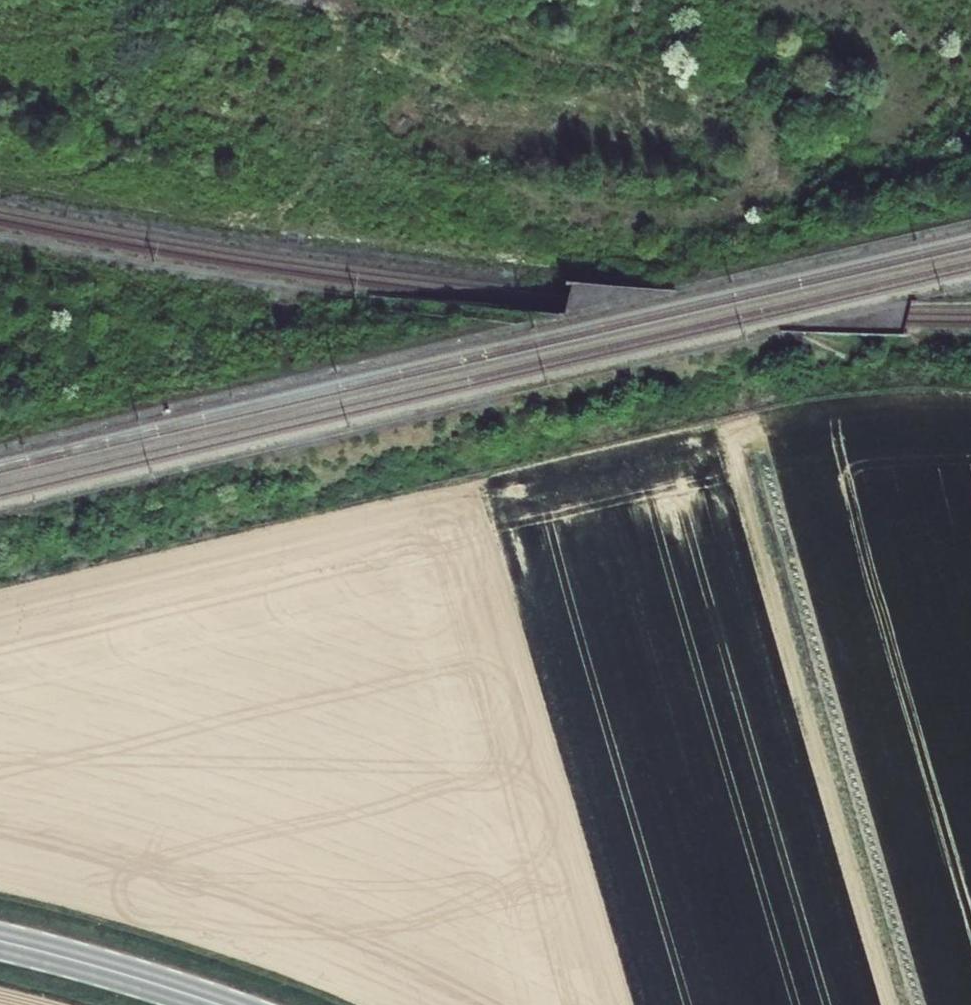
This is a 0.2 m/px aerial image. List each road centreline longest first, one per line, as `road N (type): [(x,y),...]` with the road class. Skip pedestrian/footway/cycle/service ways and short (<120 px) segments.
road 1 (secondary): [(218,1004),(0,943)]

